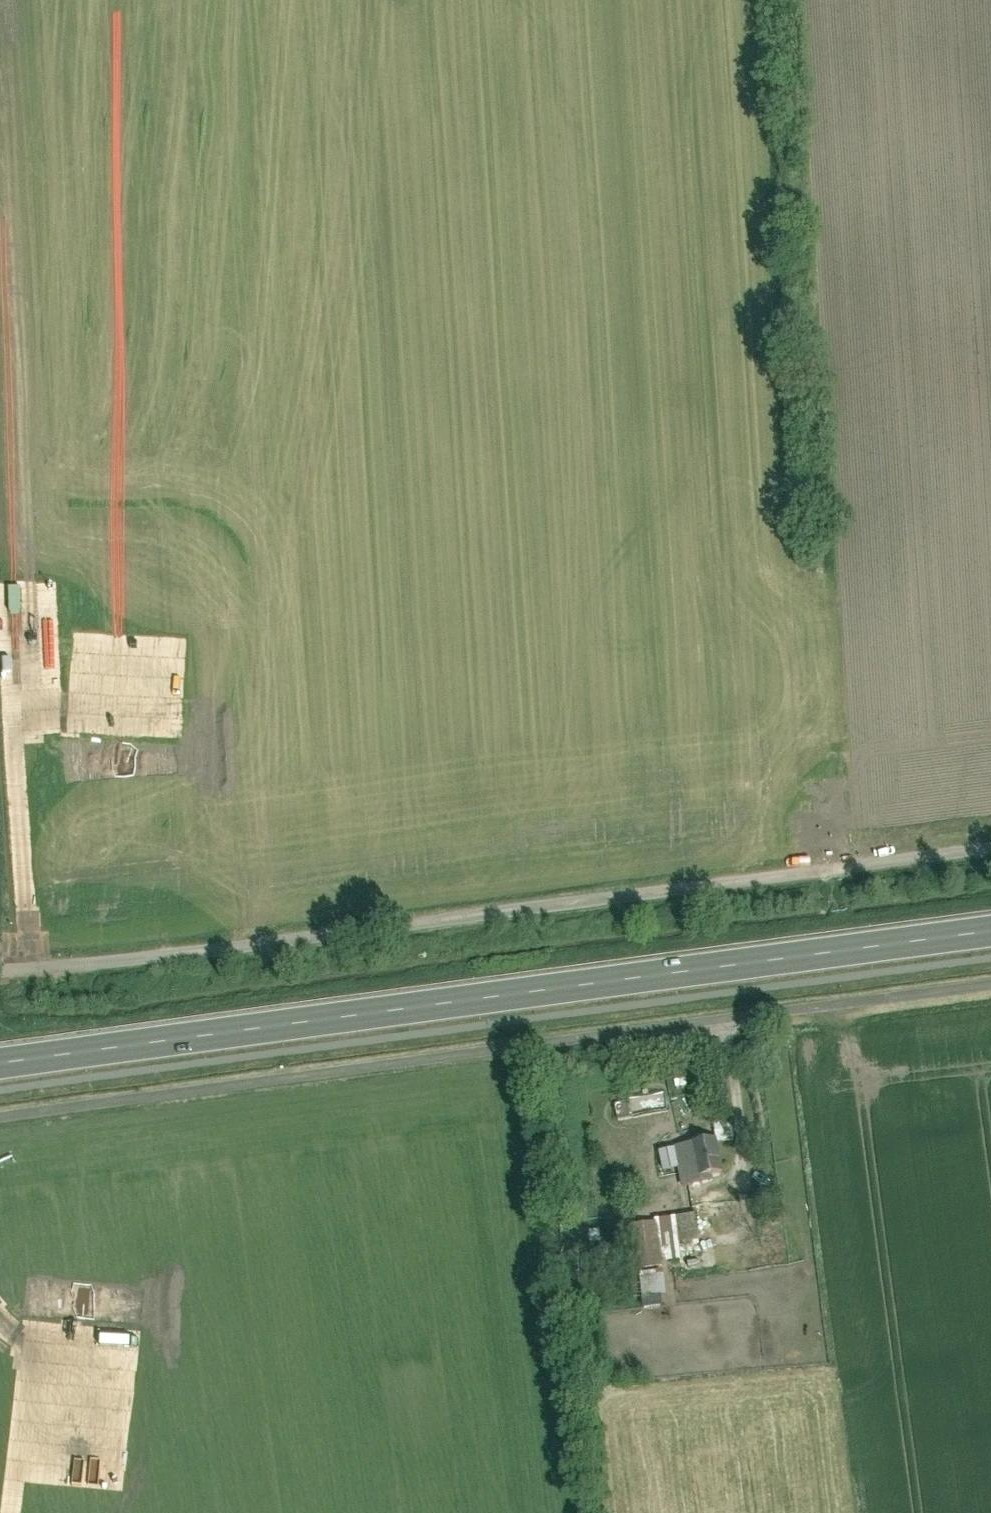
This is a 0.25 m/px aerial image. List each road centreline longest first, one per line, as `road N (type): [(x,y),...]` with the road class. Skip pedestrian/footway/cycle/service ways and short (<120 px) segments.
road 1 (primary): [(990,934),(0,1065)]

